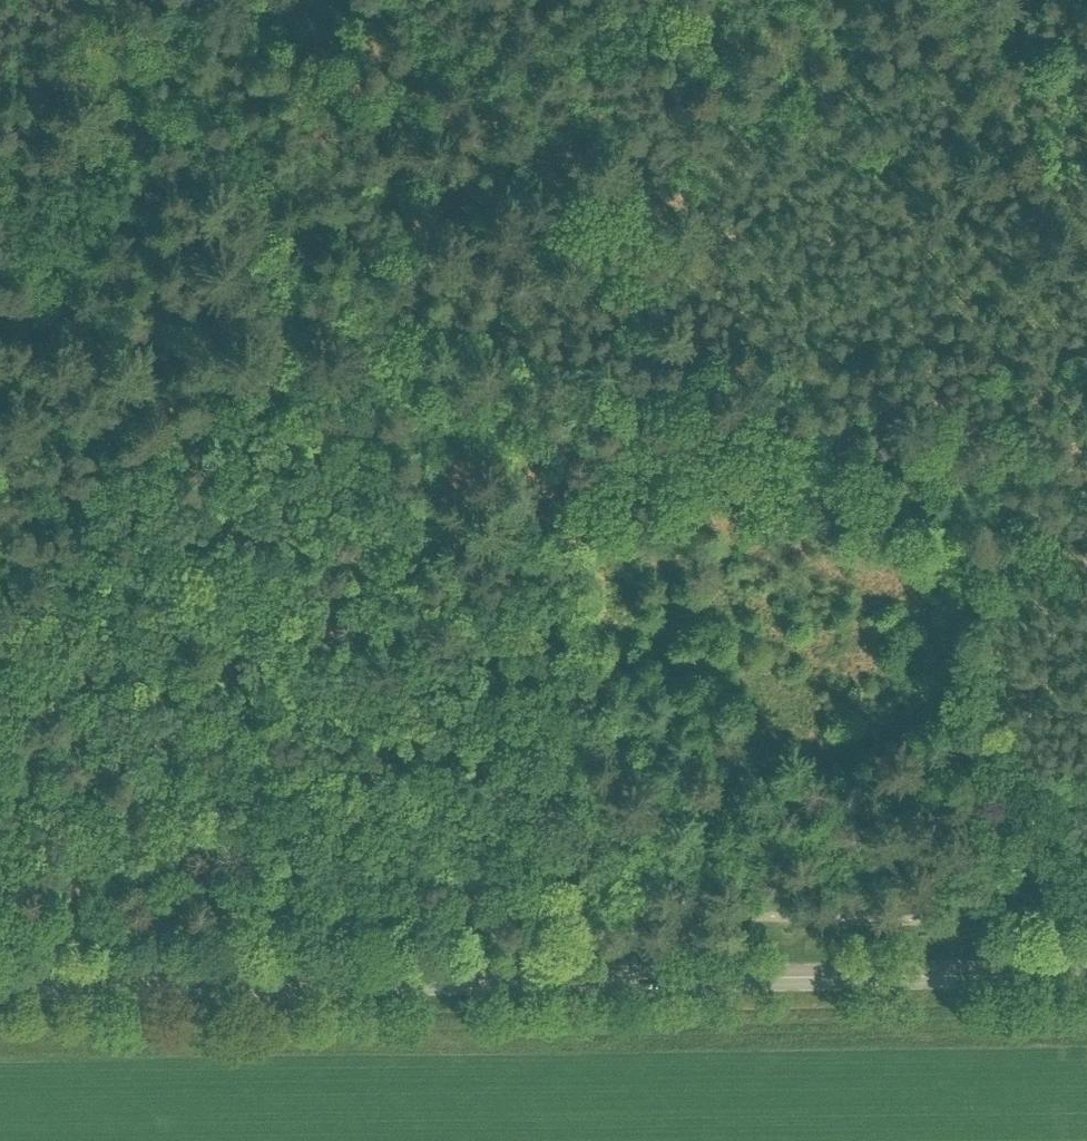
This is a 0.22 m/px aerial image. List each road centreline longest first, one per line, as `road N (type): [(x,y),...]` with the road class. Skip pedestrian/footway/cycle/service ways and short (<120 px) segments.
road 1 (track): [(0,459),(1086,494)]
road 2 (tertiary): [(1086,981),(0,987)]

